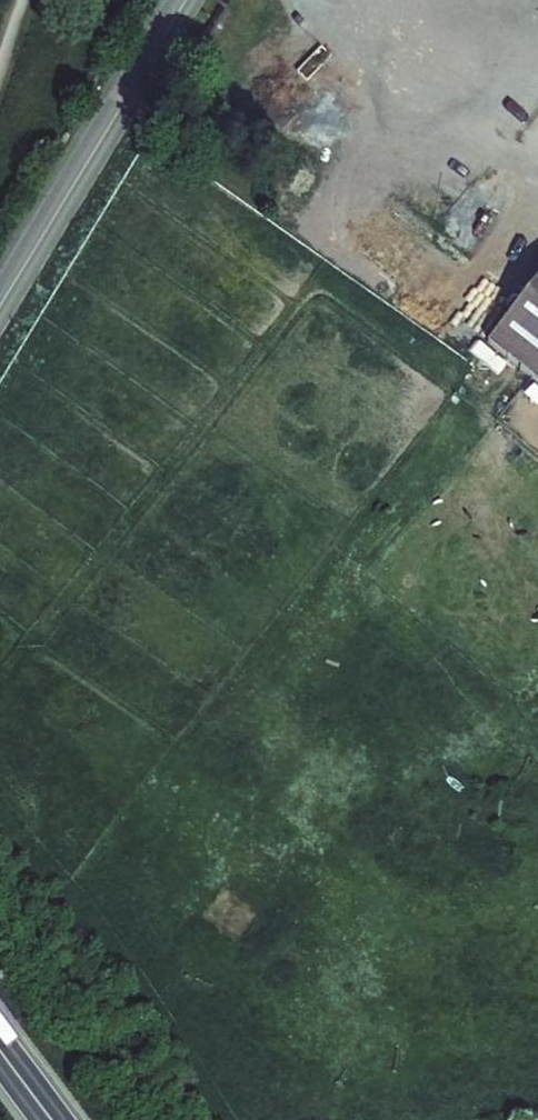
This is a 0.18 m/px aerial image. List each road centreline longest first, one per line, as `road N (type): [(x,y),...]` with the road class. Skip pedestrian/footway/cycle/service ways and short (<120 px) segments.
road 1 (secondary): [(0,304),(185,0)]

